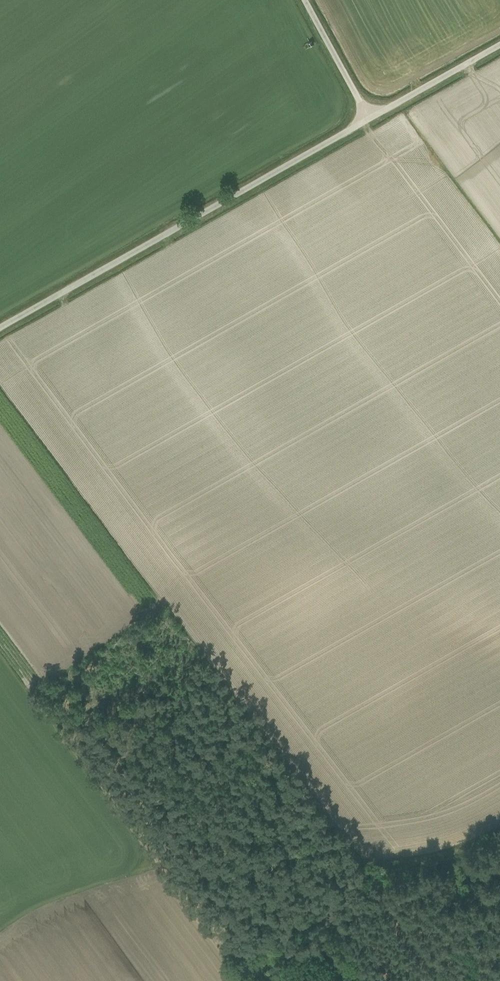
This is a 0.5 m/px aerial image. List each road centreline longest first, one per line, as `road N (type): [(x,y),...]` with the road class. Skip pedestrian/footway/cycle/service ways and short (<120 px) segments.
road 1 (unclassified): [(371,117),(0,340)]
road 2 (unclassified): [(306,0),(371,117)]

